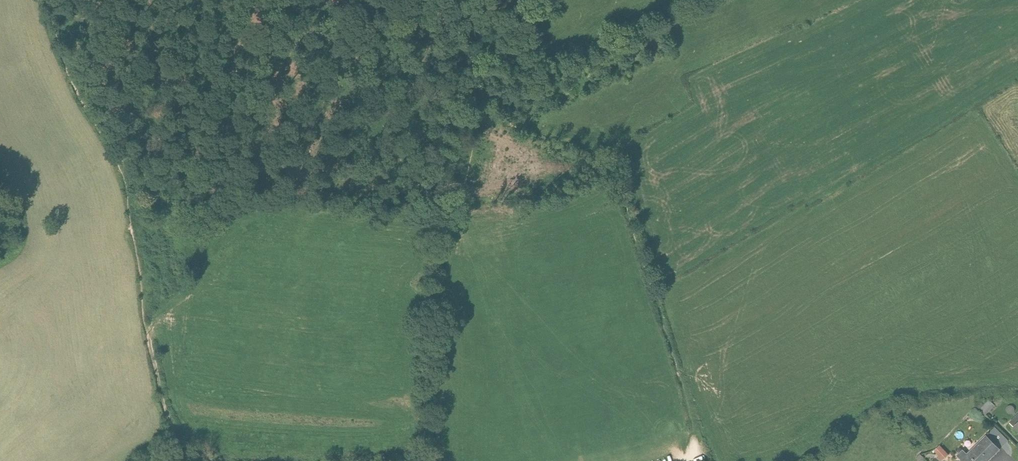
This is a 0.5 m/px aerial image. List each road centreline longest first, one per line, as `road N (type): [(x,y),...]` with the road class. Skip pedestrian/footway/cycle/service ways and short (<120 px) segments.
road 1 (track): [(188,460),(145,324),(136,235)]

